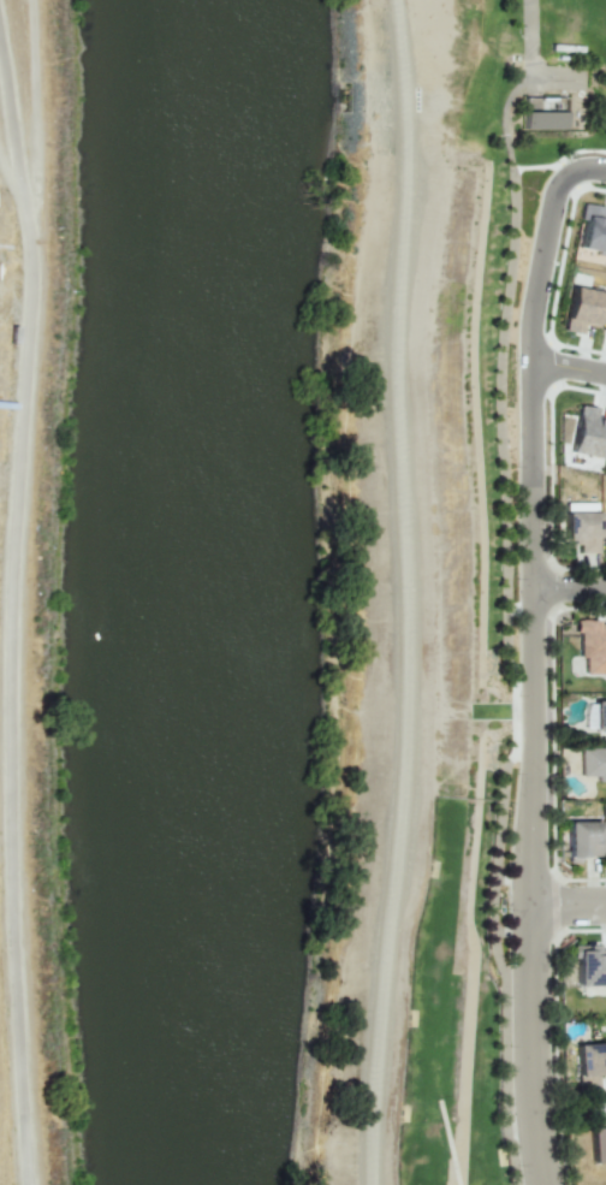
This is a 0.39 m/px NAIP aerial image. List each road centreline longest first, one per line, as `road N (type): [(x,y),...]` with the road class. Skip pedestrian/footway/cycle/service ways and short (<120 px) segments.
road 1 (tertiary): [(545,1184),(527,1024),(531,466)]
road 2 (tertiary): [(531,466),(531,320),(556,194),(572,172)]

